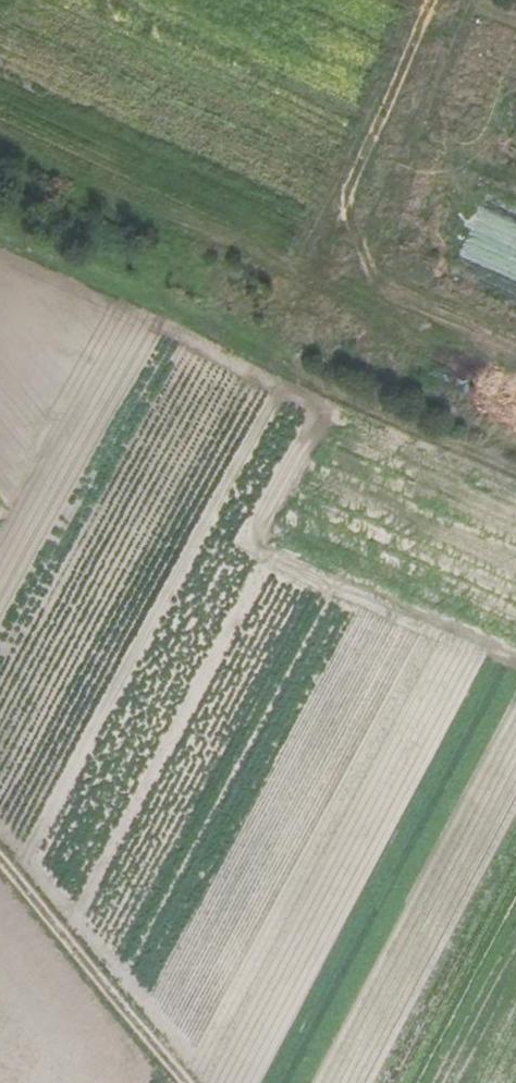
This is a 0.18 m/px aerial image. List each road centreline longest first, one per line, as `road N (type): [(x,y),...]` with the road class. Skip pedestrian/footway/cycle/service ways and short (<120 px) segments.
road 1 (track): [(431,0),(276,356),(288,380),(515,482)]
road 2 (track): [(191,1082),(0,849)]

